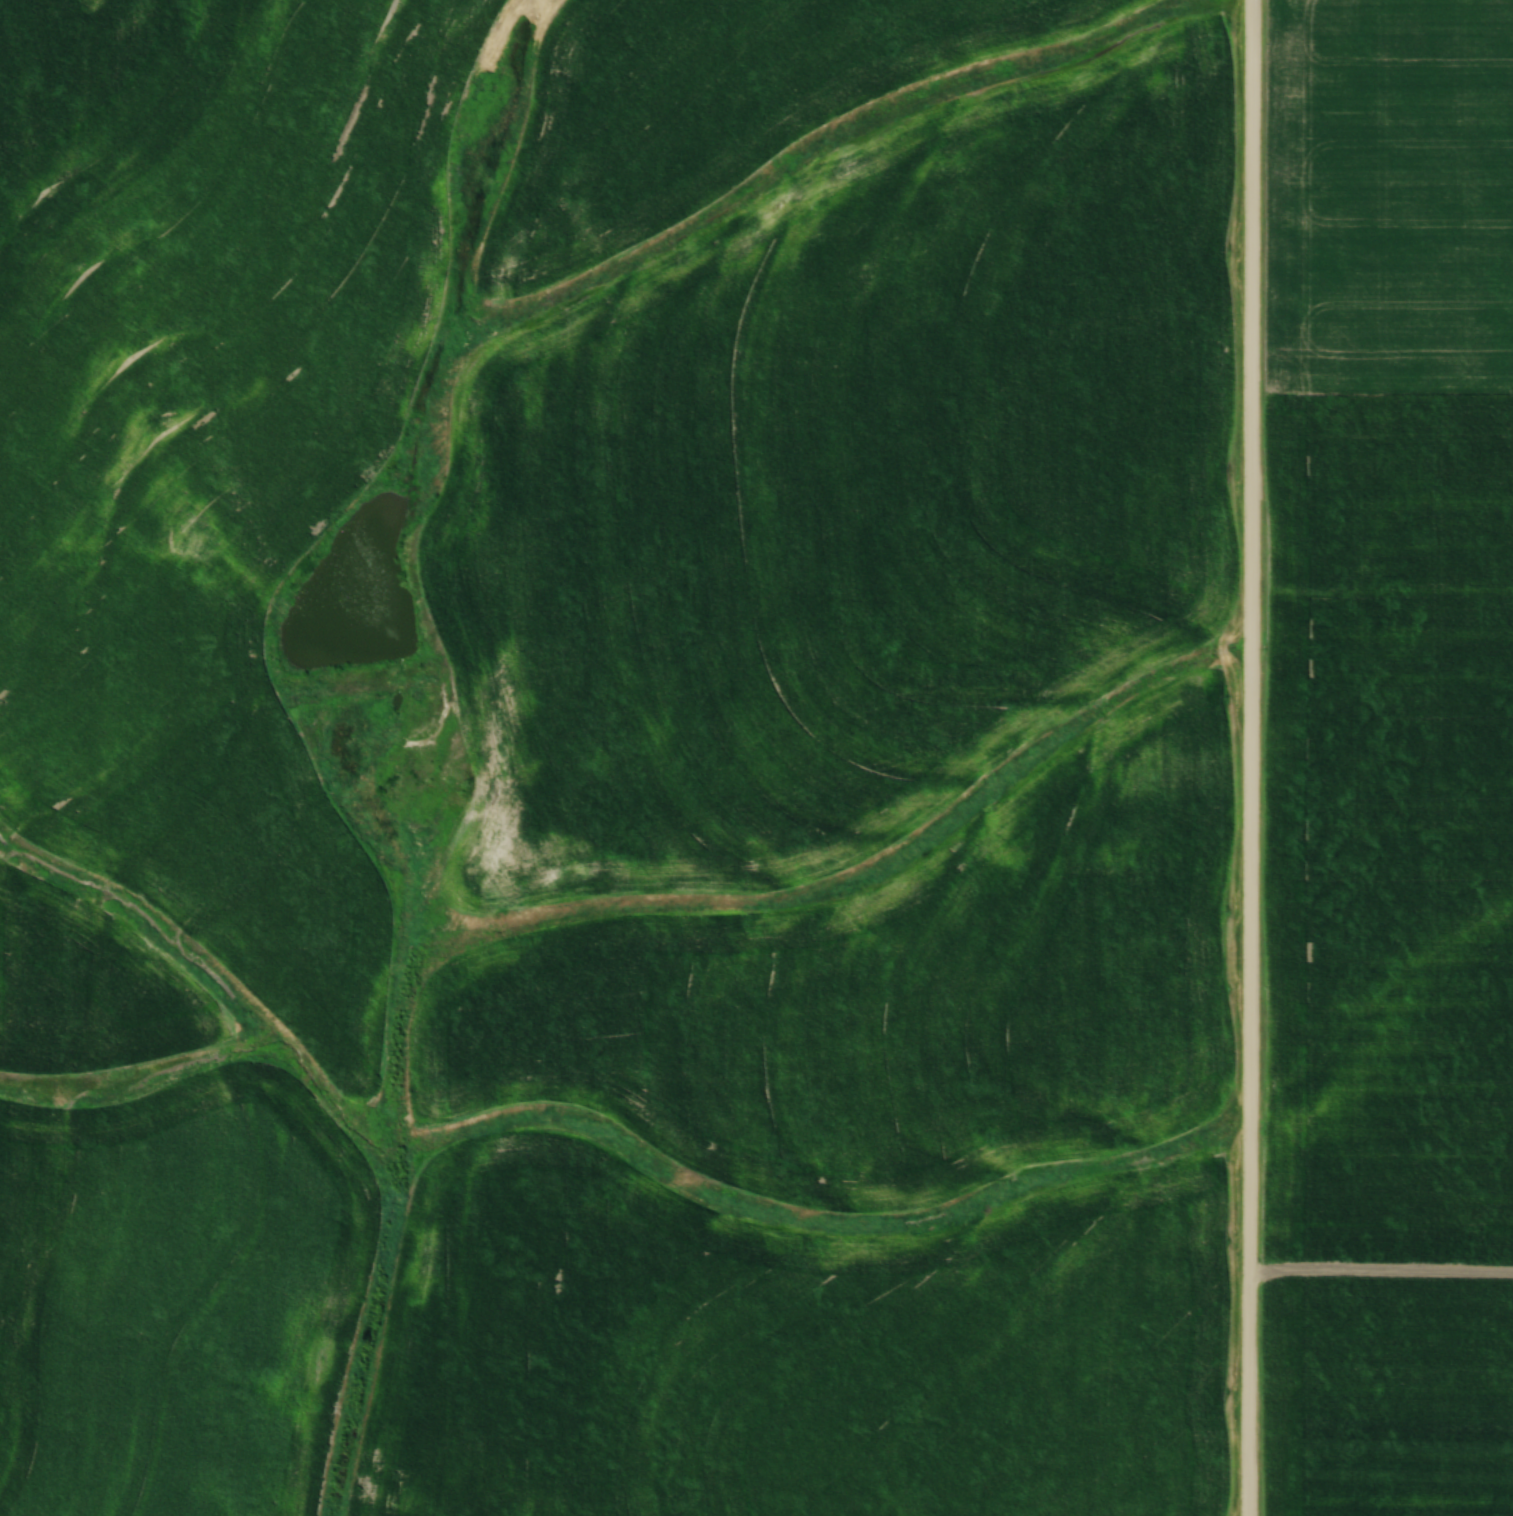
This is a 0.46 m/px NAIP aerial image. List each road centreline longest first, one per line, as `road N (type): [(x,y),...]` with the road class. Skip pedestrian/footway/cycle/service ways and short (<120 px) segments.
road 1 (residential): [(1254,1515),(1257,0)]

